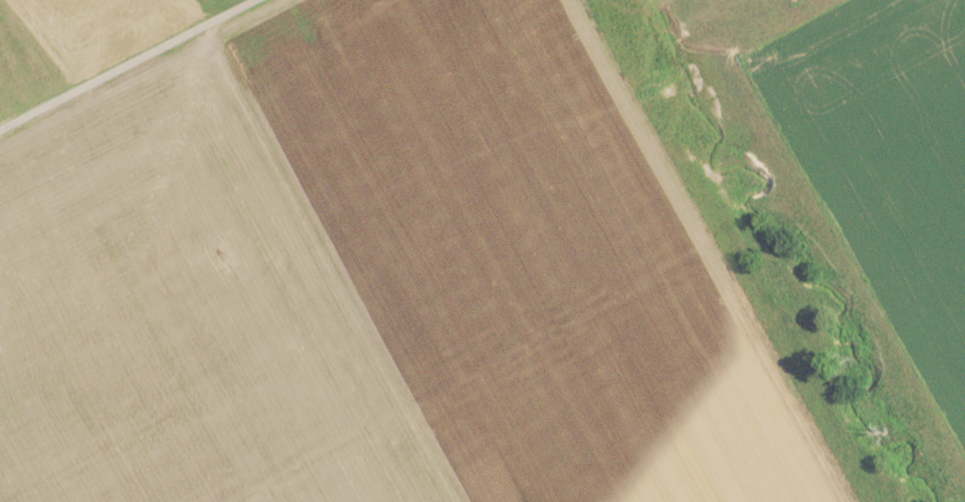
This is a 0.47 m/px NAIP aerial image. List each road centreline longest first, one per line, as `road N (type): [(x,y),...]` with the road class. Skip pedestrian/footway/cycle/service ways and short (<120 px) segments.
road 1 (residential): [(0,131),(249,0)]

